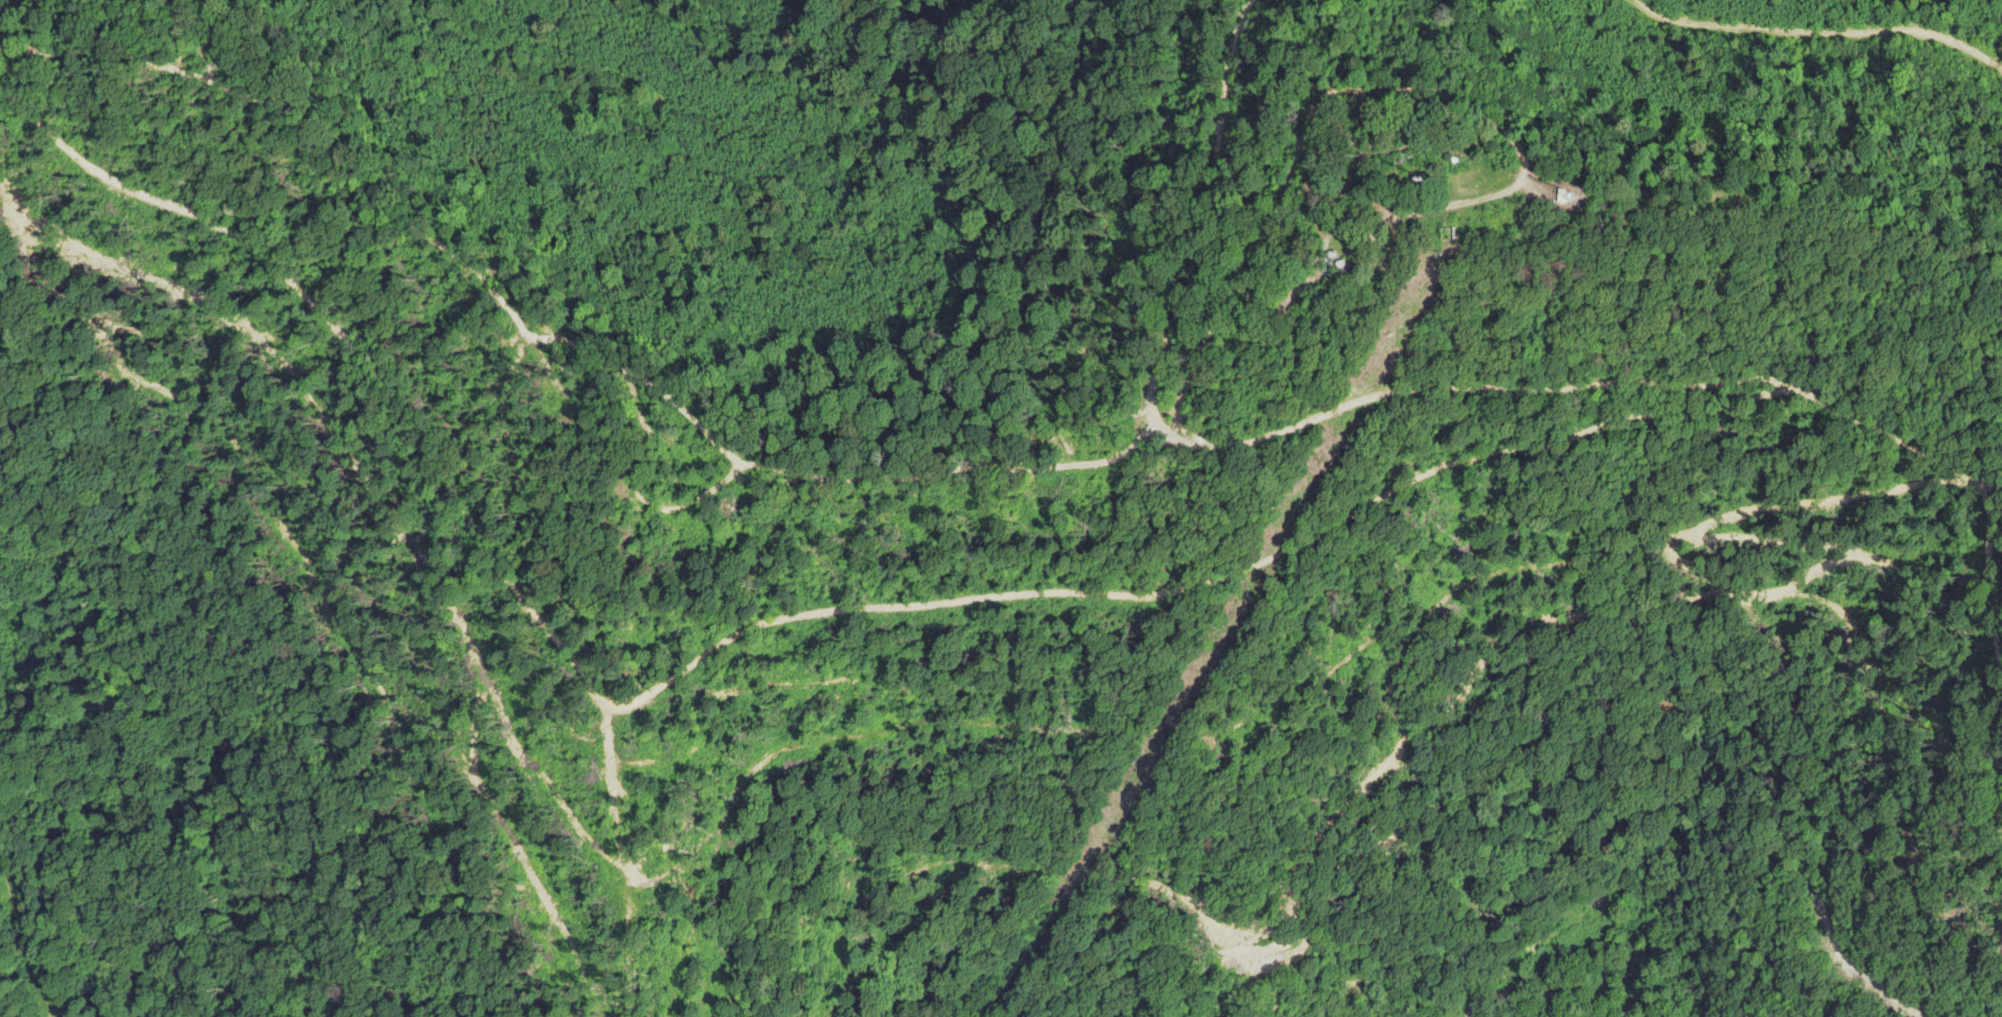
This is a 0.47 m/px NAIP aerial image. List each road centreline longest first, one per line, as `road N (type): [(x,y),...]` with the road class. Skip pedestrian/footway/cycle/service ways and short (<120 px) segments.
road 1 (tertiary): [(2001,510),(1931,442),(1829,393),(1716,367),(1346,383),(1260,410),(1190,399),(1147,372),(1147,275),(1286,54),(1345,21),(1453,27)]

